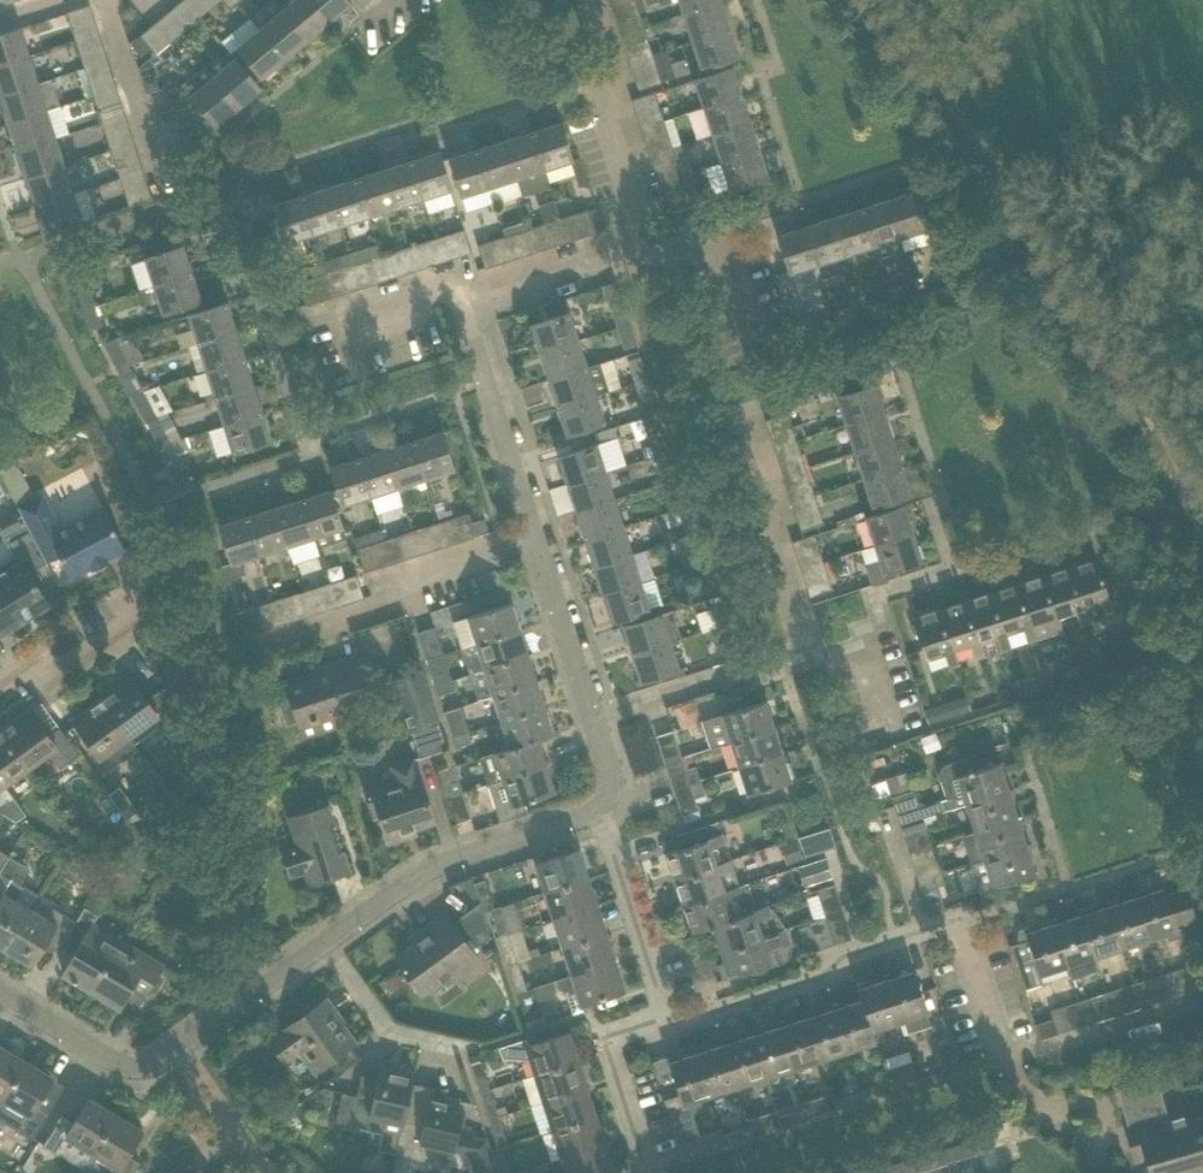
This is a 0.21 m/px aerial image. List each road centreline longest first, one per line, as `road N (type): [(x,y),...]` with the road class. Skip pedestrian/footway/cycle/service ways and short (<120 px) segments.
road 1 (residential): [(669,1026),(821,978),(854,949),(1062,891)]
road 2 (residential): [(536,536),(487,383),(495,370),(484,319),(494,297),(646,246)]
road 3 (residential): [(536,536),(401,583),(406,605),(225,656)]
road 4 (residential): [(321,947),(425,866),(603,809)]
road 5 (residential): [(669,1026),(603,809)]
road 6 (residential): [(591,719),(807,654)]
road 7 (residential): [(807,654),(751,452)]
road 8 (residential): [(178,1046),(148,1067),(123,1063),(0,995)]
road 9 (residential): [(646,246),(601,86),(615,63)]
road 10 (residential): [(591,719),(536,536)]
road 11 (residential): [(647,1169),(610,1051),(625,1035),(669,1026)]
road 12 (residential): [(749,340),(713,230),(646,246)]
road 13 (residential): [(321,947),(389,1040),(456,1053)]
road 14 (residential): [(0,693),(153,594)]
road 15 (residential): [(178,1046),(321,947)]
road 16 (residential): [(264,1172),(178,1046)]
road 17 (track): [(1197,503),(1077,539)]

